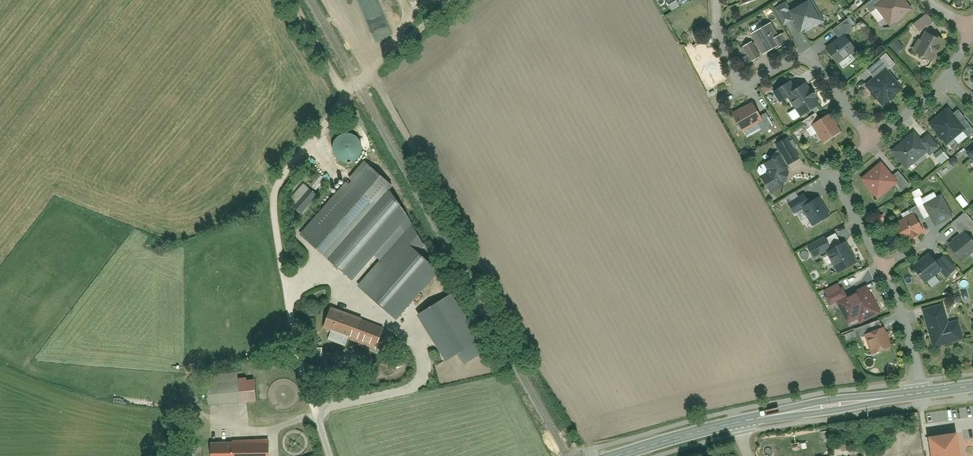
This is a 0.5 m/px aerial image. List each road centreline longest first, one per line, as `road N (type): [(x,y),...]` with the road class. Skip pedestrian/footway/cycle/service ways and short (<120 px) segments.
road 1 (track): [(460,0),(360,86),(279,179),(274,221),(297,364),(329,455)]
road 2 (residential): [(921,394),(905,322),(832,181),(872,140)]
road 3 (residential): [(872,140),(809,54),(740,82),(719,23),(720,0)]
road 4 (tertiary): [(740,422),(921,394)]
road 5 (tertiary): [(622,455),(740,422)]

